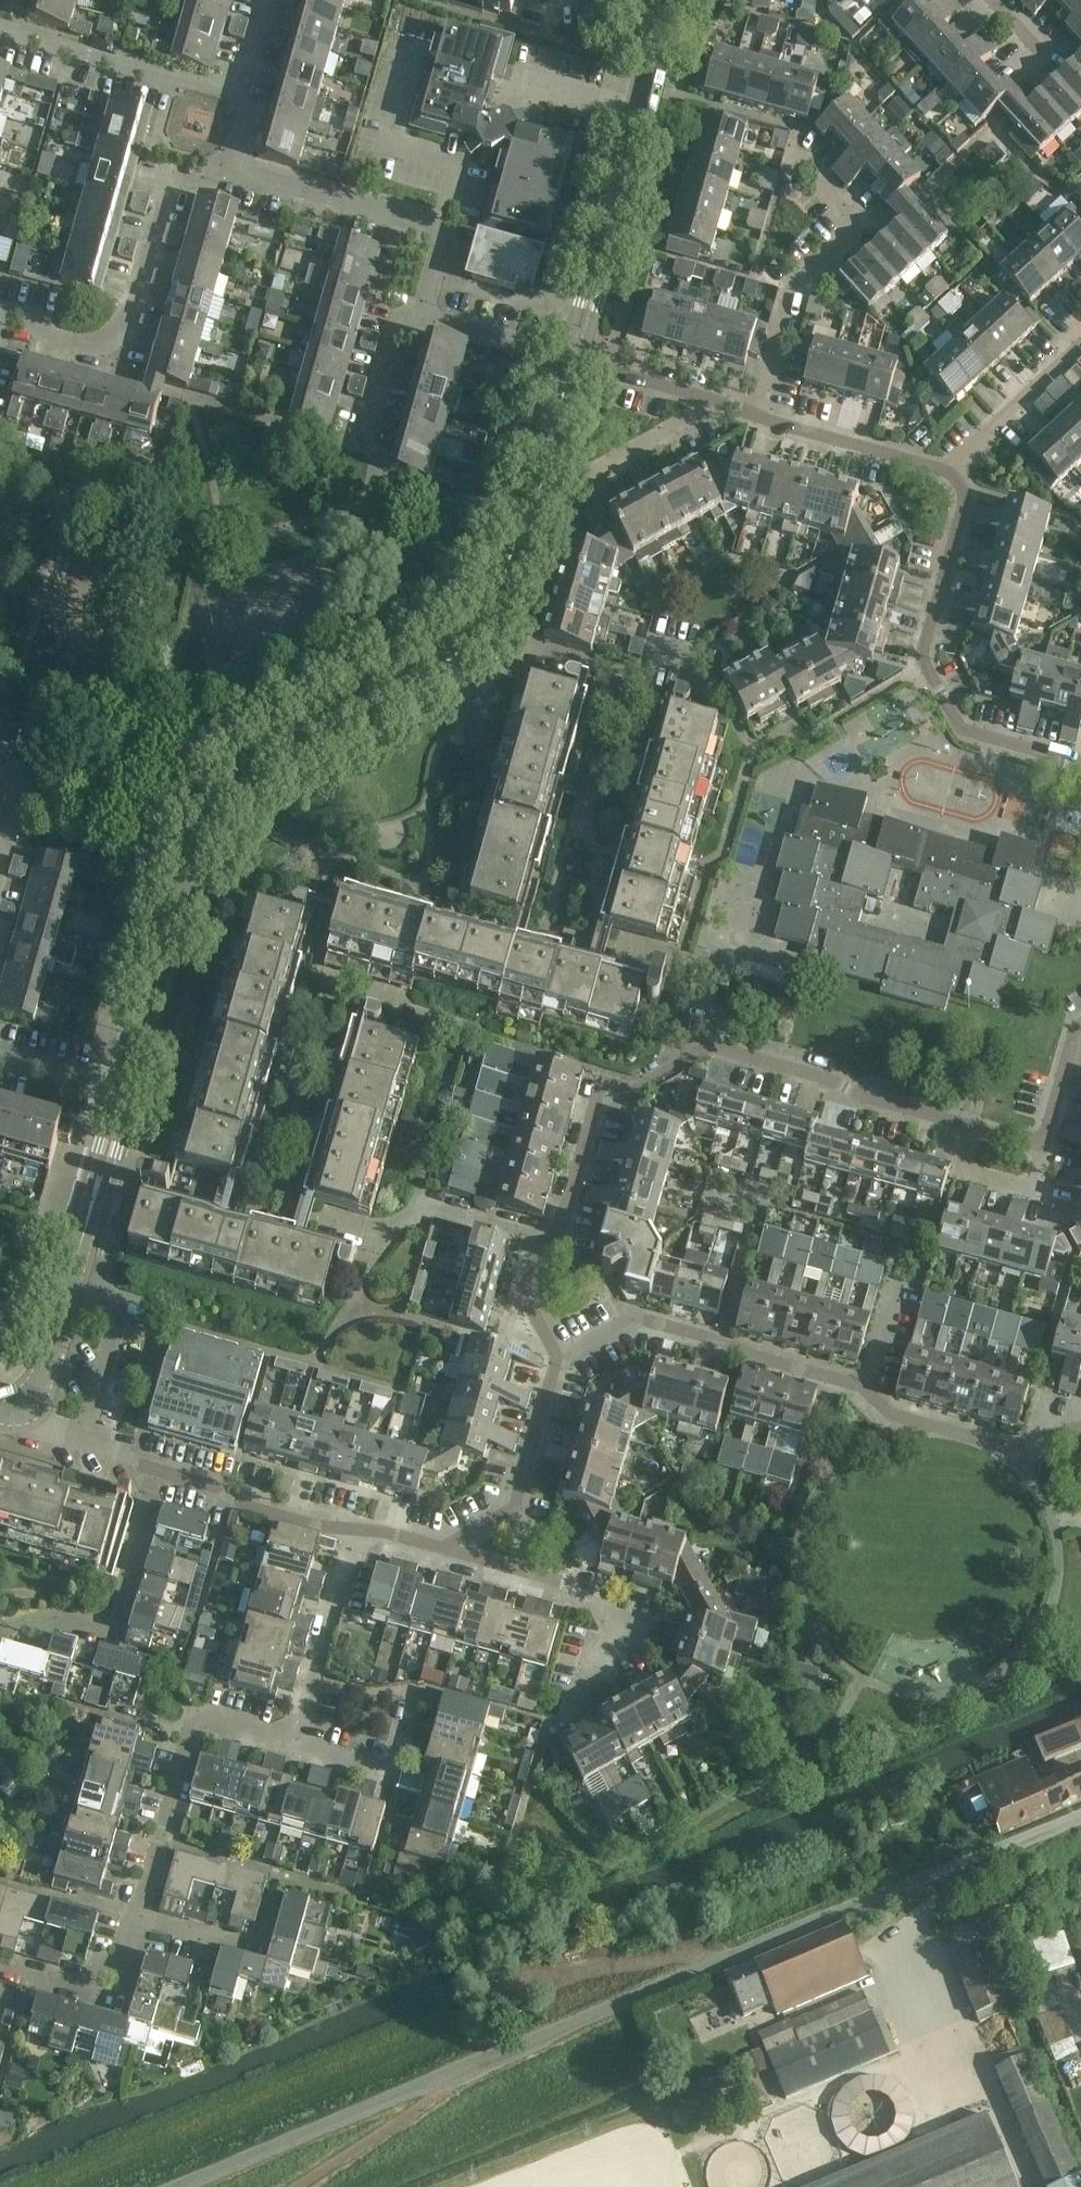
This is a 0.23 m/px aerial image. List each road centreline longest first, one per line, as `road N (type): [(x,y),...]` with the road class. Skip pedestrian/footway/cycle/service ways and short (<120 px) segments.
road 1 (unclassified): [(1080,1815),(458,2068)]
road 2 (tertiary): [(126,1094),(188,863),(212,815),(249,778),(433,669)]
road 3 (residential): [(1080,763),(957,727),(921,670),(964,504),(947,470)]
road 4 (tertiary): [(575,361),(665,0)]
road 5 (residential): [(221,166),(177,155),(131,318),(87,343),(0,318)]
road 6 (tertiary): [(433,669),(468,643),(502,596),(575,361)]
road 7 (residential): [(551,1729),(617,1637),(622,1618),(582,1605),(573,1586),(444,1546)]
road 8 (residential): [(554,1358),(632,1323),(863,1390)]
road 9 (residential): [(757,417),(789,289),(857,224),(808,170),(789,163)]
road 10 (residential): [(418,314),(440,230),(221,166)]
road 11 (residential): [(140,1918),(197,1718),(298,1744)]
road 12 (residential): [(722,1047),(710,1044),(633,1090),(602,1084),(558,1234),(539,1242)]
road 13 (unclassified): [(177,2186),(458,2068)]
road 14 (residential): [(451,699),(519,654),(648,686),(656,660),(694,670)]
road 15 (residential): [(0,1630),(47,1615),(116,1621),(160,1472)]
road 16 (residential): [(722,1047),(974,1127)]
road 17 (residential): [(539,1242),(414,1207),(384,1243),(304,1219)]
road 18 (residential): [(239,101),(0,32)]
road 19 (residential): [(554,1358),(517,1502),(444,1546)]
road 20 (residential): [(863,1390),(899,1417),(1009,1448),(1080,1427)]
road 21 (residential): [(298,1744),(362,1529)]
road 22 (residential): [(362,1529),(313,1528),(160,1472)]
road 23 (residential): [(84,1445),(127,1301),(71,1285)]
road 24 (residential): [(0,1966),(84,1990),(96,1966),(122,1973),(140,1918)]
road 25 (tertiary): [(71,1285),(126,1094)]
road 26 (residential): [(947,470),(757,417)]
road 27 (residential): [(722,1047),(724,1030),(687,961),(592,934)]
road 28 (residential): [(947,470),(1080,345)]
road 29 (track): [(1035,2186),(972,2051),(948,2031)]
road 30 (residential): [(1044,1145),(1032,1195),(961,1177),(974,1127)]
road 31 (residential): [(575,361),(418,314)]
road 32 (residential): [(298,1744),(388,1771),(407,1708)]
road 33 (tertiary): [(24,1426),(71,1285)]
road 34 (residential): [(587,475),(712,400)]
road 35 (residential): [(365,440),(397,326),(418,314)]
road 36 (residential): [(712,400),(575,361)]
road 37 (residential): [(126,1094),(0,1055)]
road 38 (residential): [(0,860),(29,765),(0,756)]
road 39 (residential): [(1044,1145),(1080,1023)]
road 40 (residential): [(539,1242),(523,1297),(554,1358)]

